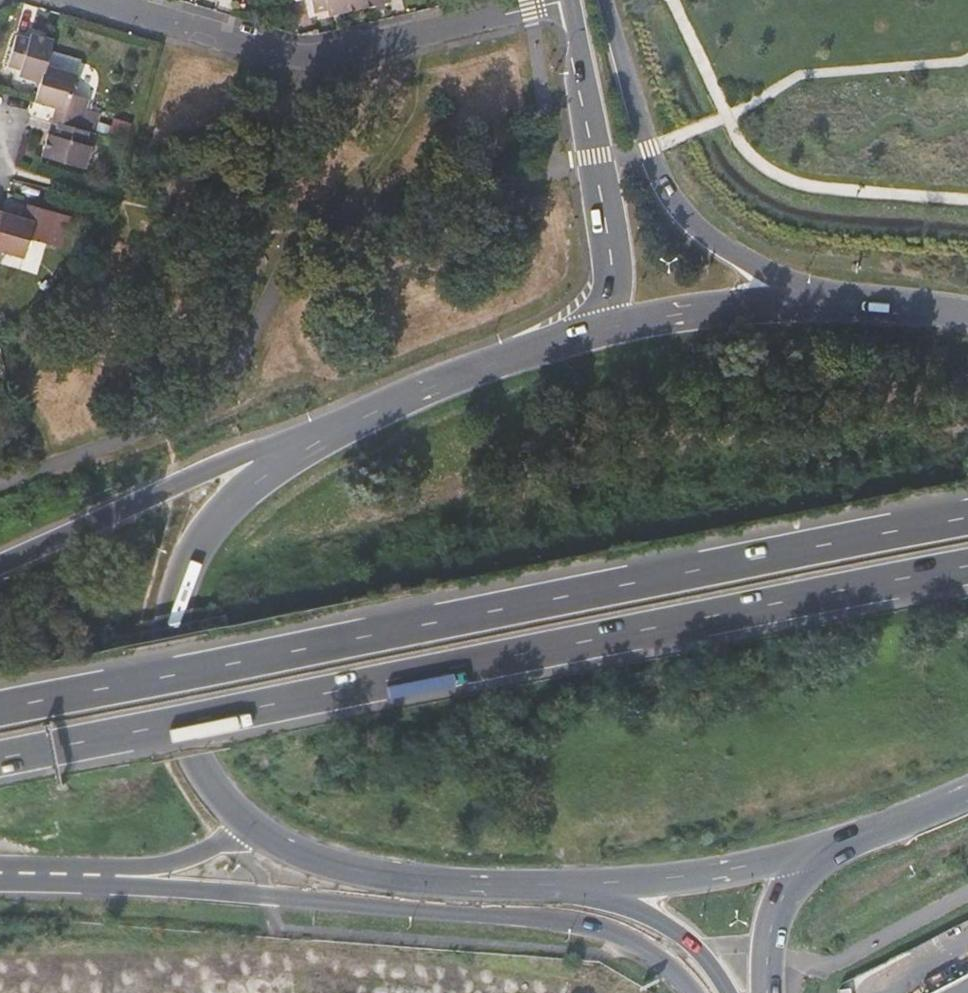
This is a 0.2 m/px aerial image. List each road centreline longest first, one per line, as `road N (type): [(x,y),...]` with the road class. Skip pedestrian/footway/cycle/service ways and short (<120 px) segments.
road 1 (trunk): [(0,758),(967,564)]
road 2 (trunk): [(967,516),(0,709)]
road 3 (secondary): [(321,441),(259,480),(214,523),(170,615),(181,729),(223,803),(261,836)]
road 4 (residential): [(96,0),(271,51),(356,46),(570,3)]
road 5 (tertiary): [(262,897),(570,921),(612,933),(691,992)]
road 6 (secondary): [(819,302),(728,251),(679,211),(647,151),(606,0)]
road 7 (trunk): [(321,441),(223,466),(0,567)]
road 8 (secondary): [(261,836),(298,856),(363,872),(463,885),(598,884)]
road 9 (secondary): [(570,3),(613,273),(597,332)]
road 10 (secondary): [(597,332),(415,394),(321,441)]
road 11 (secondary): [(819,302),(597,332)]
road 12 (secondary): [(598,884),(809,853)]
road 13 (trunk): [(92,883),(116,867),(166,865),(261,836)]
road 14 (trunk): [(92,883),(262,897)]
road 15 (tertiary): [(598,884),(696,950),(727,992)]
road 16 (secondary): [(809,853),(967,793)]
road 17 (tertiary): [(761,992),(775,915),(809,853)]
road 18 (secondary): [(967,315),(819,302)]

